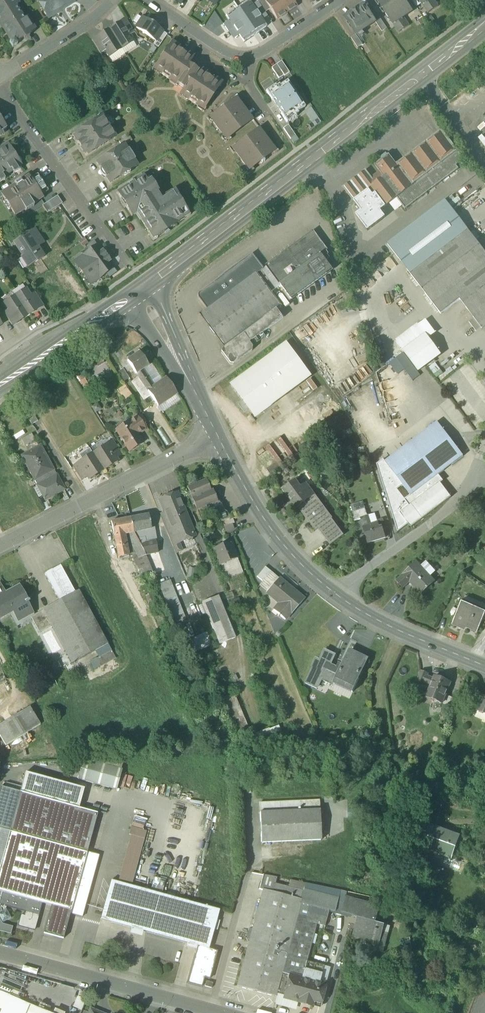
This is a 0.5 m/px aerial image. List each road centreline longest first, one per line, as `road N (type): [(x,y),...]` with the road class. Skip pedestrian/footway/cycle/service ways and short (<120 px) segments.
road 1 (tertiary): [(141,291),(484,25)]
road 2 (tertiary): [(216,438),(245,493),(307,572),(372,618),(484,666)]
road 3 (residential): [(216,438),(0,547)]
road 4 (residential): [(220,1012),(0,953)]
road 5 (residential): [(0,88),(131,265)]
road 6 (tertiary): [(0,385),(141,291)]
road 7 (tertiary): [(141,291),(216,438)]
road 8 (residential): [(111,0),(0,77)]

